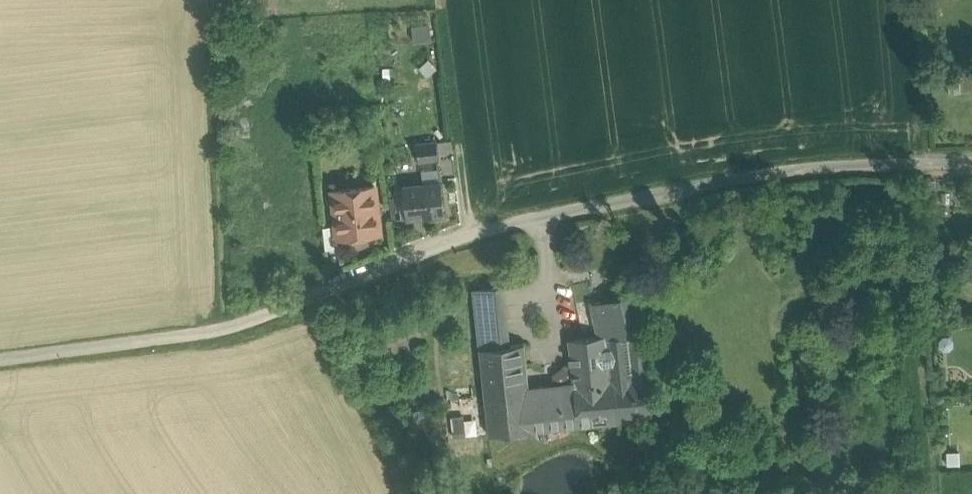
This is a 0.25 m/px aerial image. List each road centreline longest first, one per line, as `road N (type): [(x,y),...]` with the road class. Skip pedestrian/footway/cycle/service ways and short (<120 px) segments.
road 1 (residential): [(971,167),(755,177),(499,226),(221,330)]
road 2 (track): [(221,330),(0,361)]

